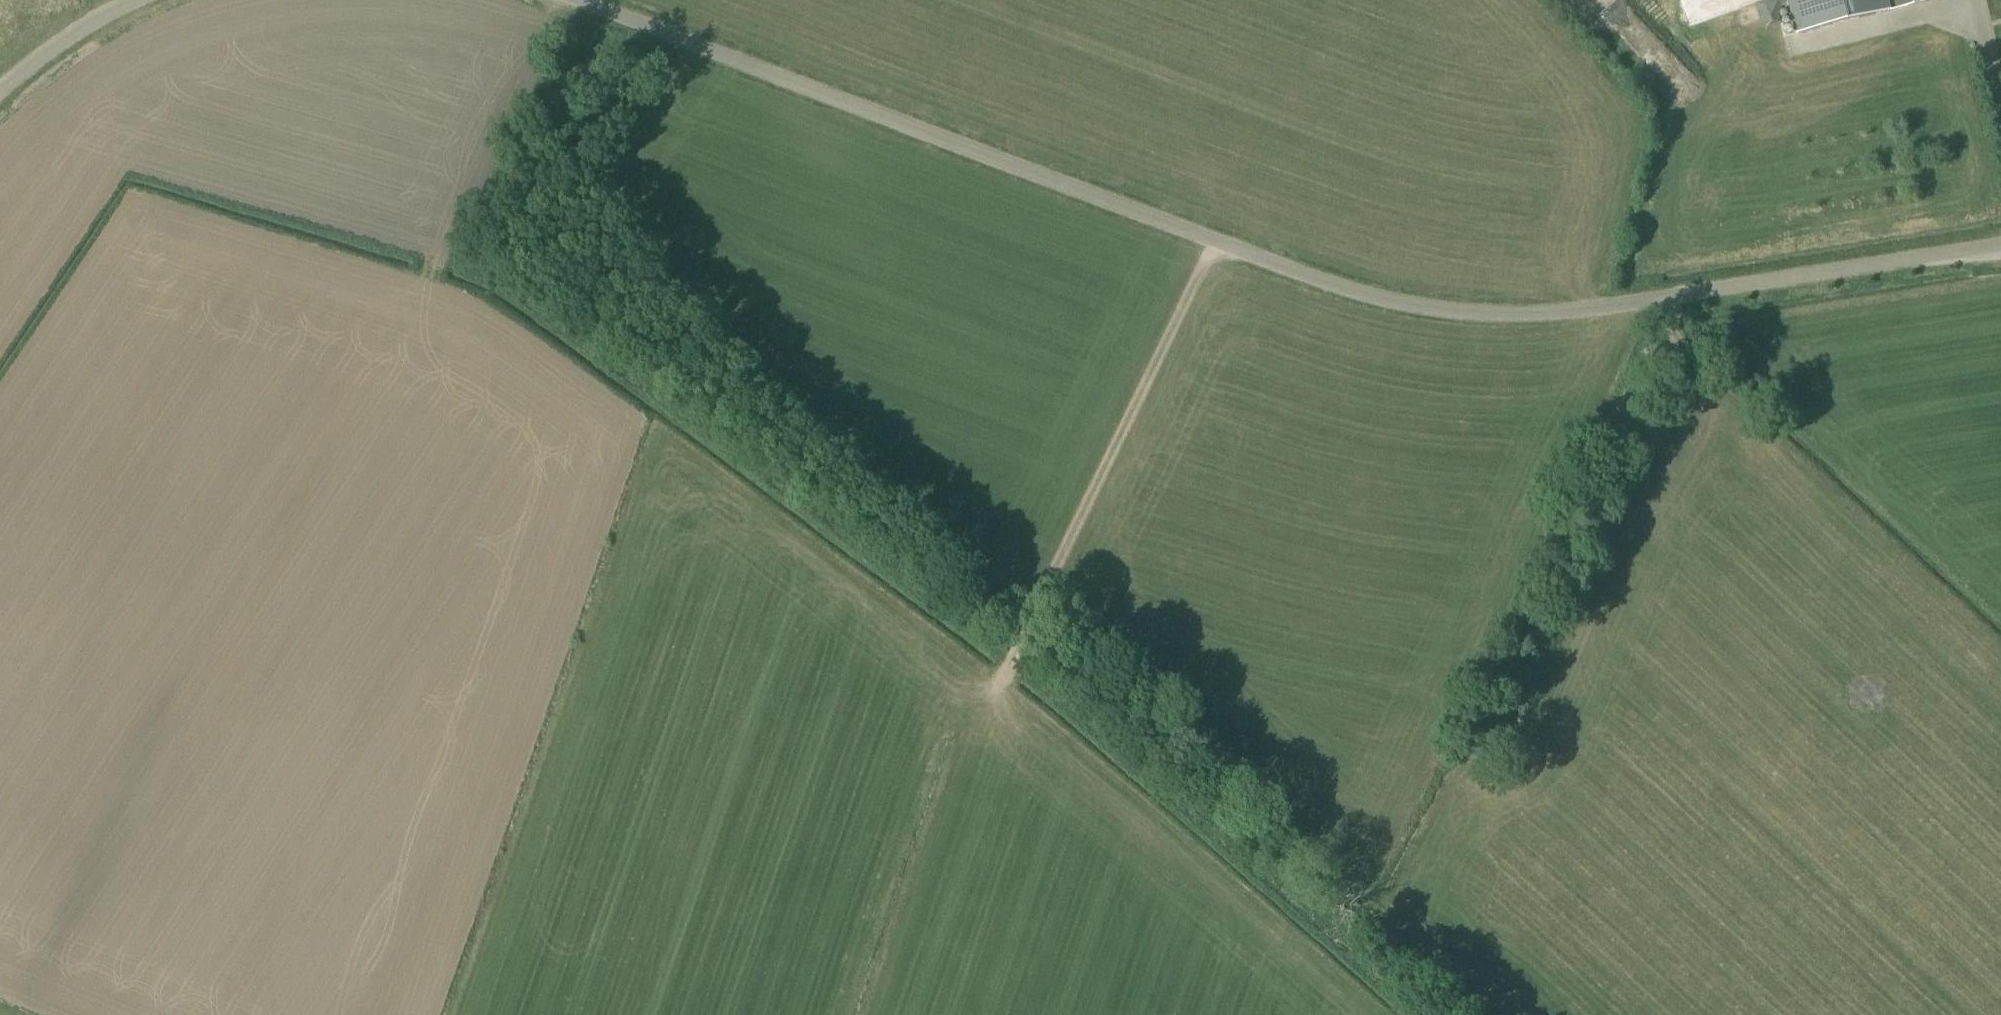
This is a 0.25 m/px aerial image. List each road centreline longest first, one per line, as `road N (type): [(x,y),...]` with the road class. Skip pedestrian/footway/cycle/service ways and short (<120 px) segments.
road 1 (unclassified): [(2000,246),(1552,314),(1422,307),(1305,275),(607,7)]
road 2 (track): [(1001,684),(1215,240)]
road 3 (unclassified): [(0,91),(72,34),(136,0)]

